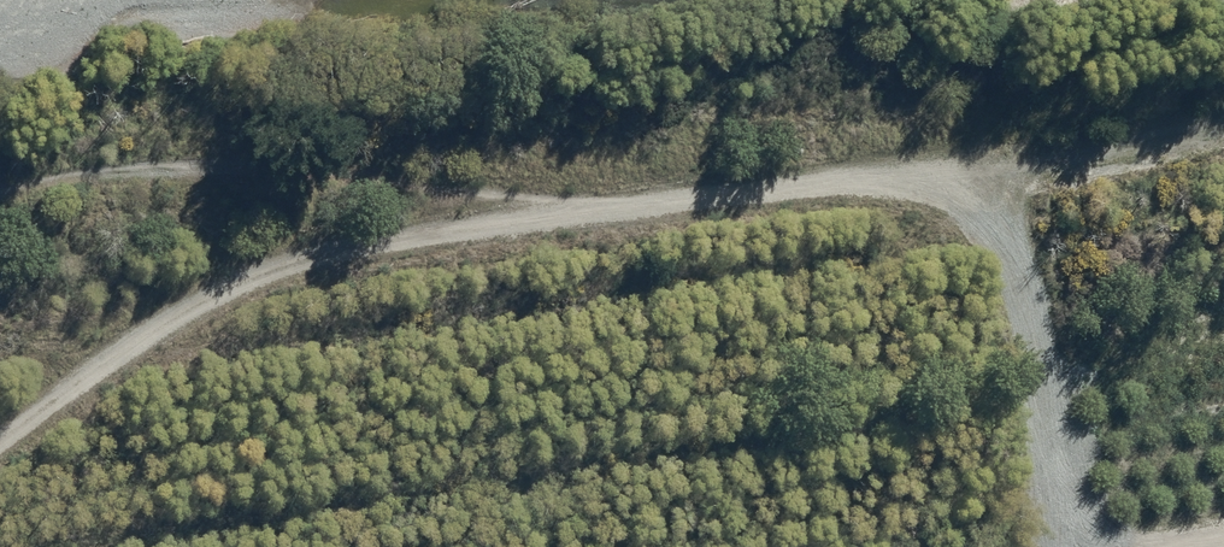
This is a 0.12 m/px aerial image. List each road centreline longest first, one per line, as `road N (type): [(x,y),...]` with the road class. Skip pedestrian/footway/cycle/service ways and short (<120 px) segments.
road 1 (track): [(0,410),(173,280),(327,234),(479,204),(925,165),(981,181)]
road 2 (track): [(479,204),(184,171),(0,189)]
road 3 (track): [(981,181),(1012,230),(1060,546)]
road 4 (track): [(981,181),(1223,130)]

